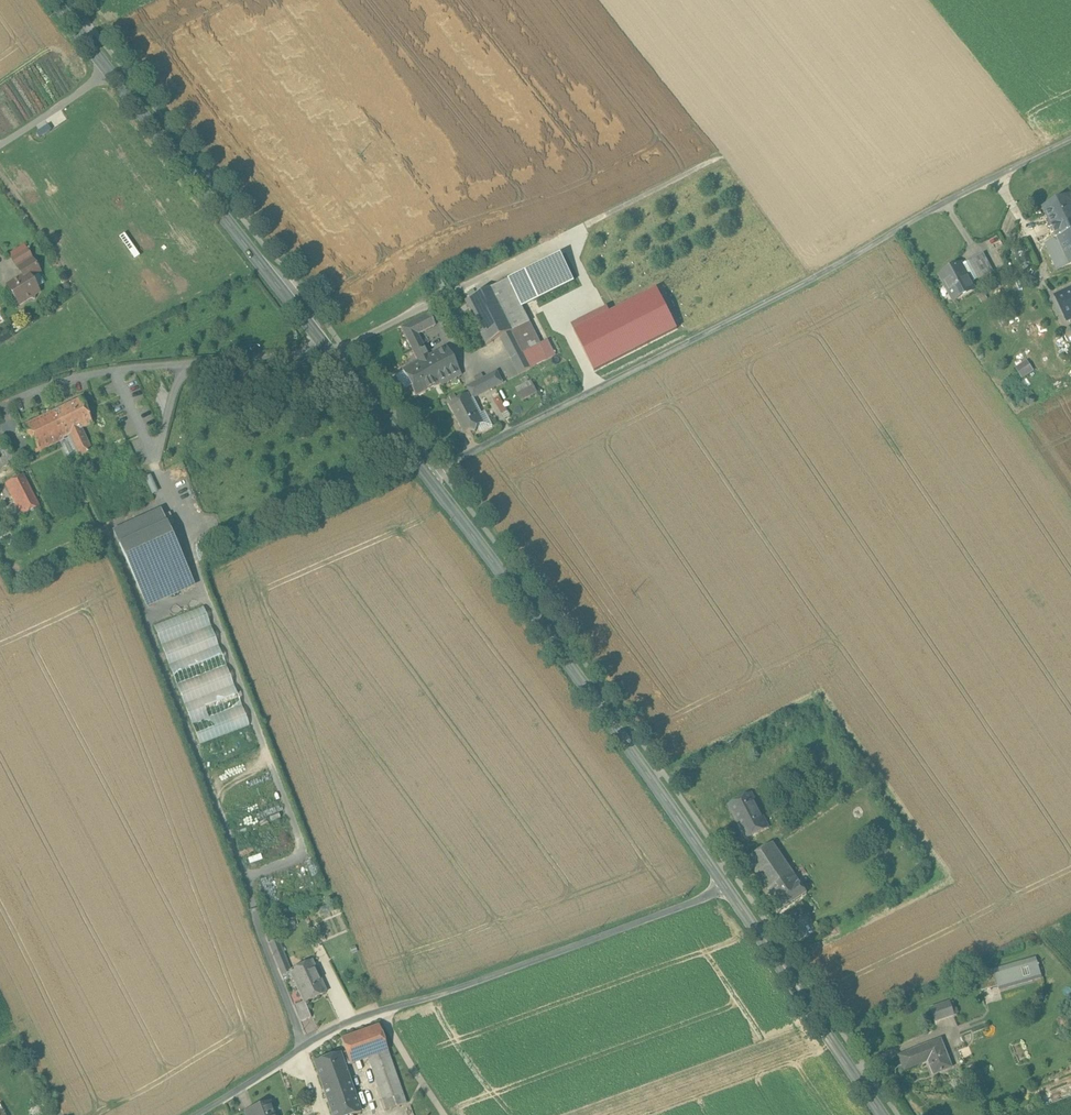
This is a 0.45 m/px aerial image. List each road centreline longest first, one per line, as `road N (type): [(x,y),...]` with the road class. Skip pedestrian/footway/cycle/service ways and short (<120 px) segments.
road 1 (secondary): [(730,888),(429,473),(55,0)]
road 2 (track): [(1070,140),(429,473)]
road 3 (unclassified): [(192,1114),(330,1029),(730,888)]
road 4 (secondary): [(889,1114),(730,888)]
road 5 (track): [(494,272),(722,155)]
road 6 (track): [(995,178),(1055,282)]

